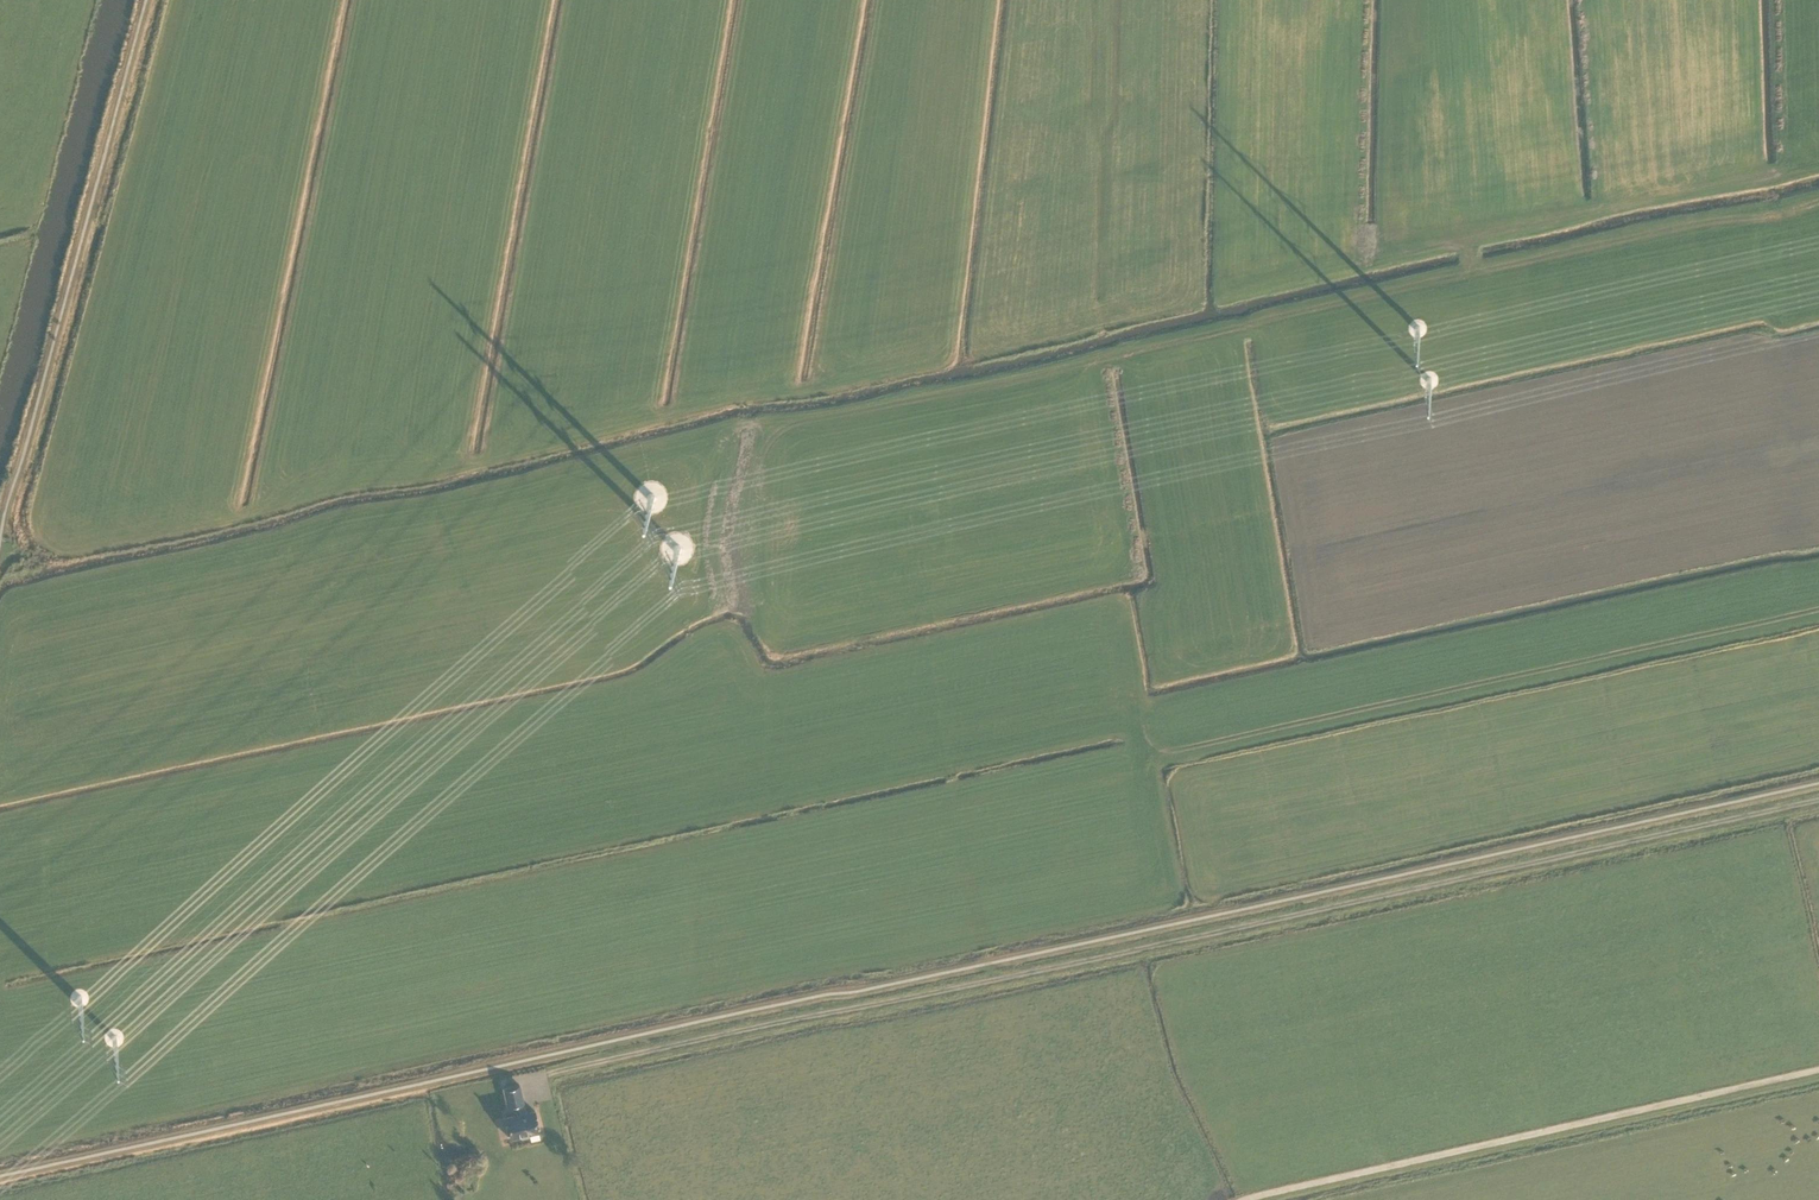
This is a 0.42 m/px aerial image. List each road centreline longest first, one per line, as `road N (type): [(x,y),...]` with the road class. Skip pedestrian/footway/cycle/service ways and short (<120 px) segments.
road 1 (track): [(534,1081),(1818,799)]

